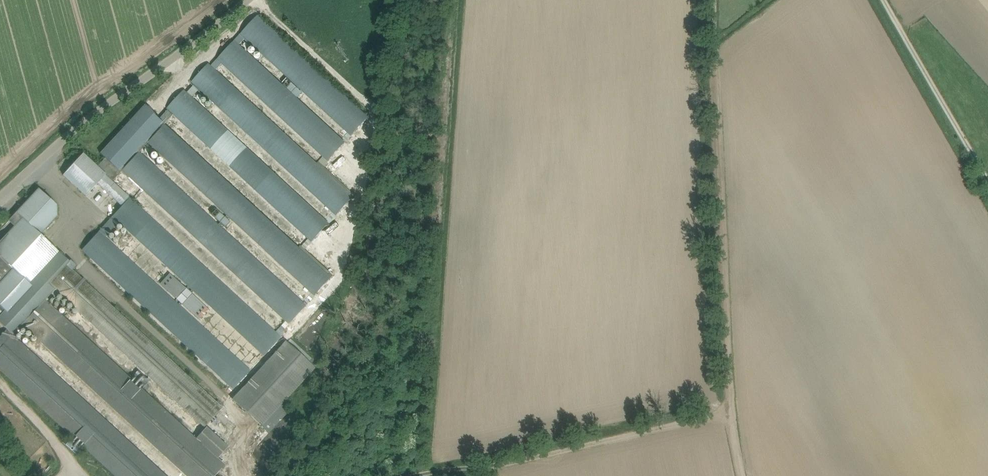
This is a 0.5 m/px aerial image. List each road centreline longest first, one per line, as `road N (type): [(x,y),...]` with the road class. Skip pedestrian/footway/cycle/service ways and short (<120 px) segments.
road 1 (track): [(729,410),(714,245),(712,0)]
road 2 (track): [(378,475),(577,452),(729,410)]
road 3 (unclassified): [(0,197),(79,127),(249,0)]
road 4 (track): [(987,176),(888,0)]

